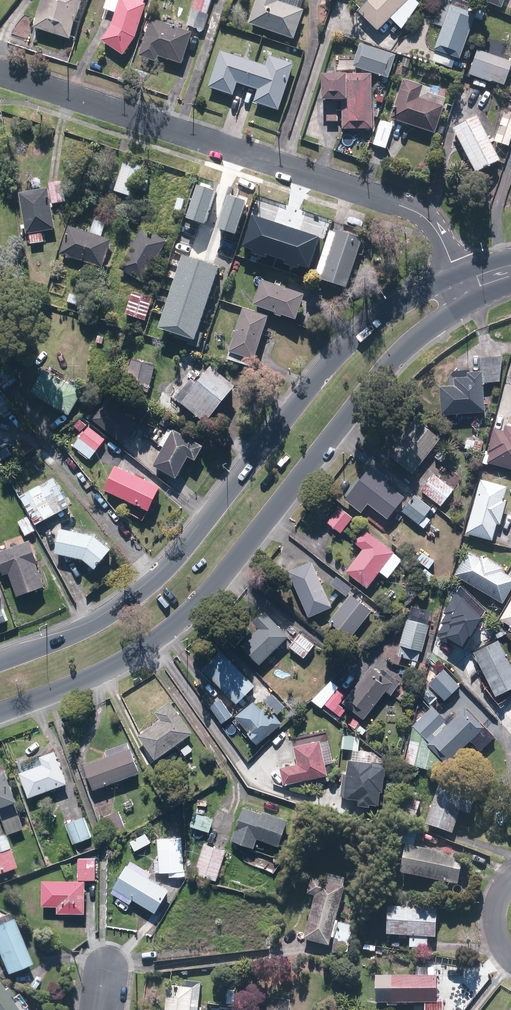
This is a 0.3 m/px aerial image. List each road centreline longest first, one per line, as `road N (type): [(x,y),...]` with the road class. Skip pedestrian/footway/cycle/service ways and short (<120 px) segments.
road 1 (secondary): [(475,302),(410,345),(171,630),(109,670),(0,713)]
road 2 (secondary): [(0,663),(73,634),(159,576),(330,363),(412,291),(455,273)]
road 3 (residential): [(0,75),(413,211),(433,226),(455,273)]

